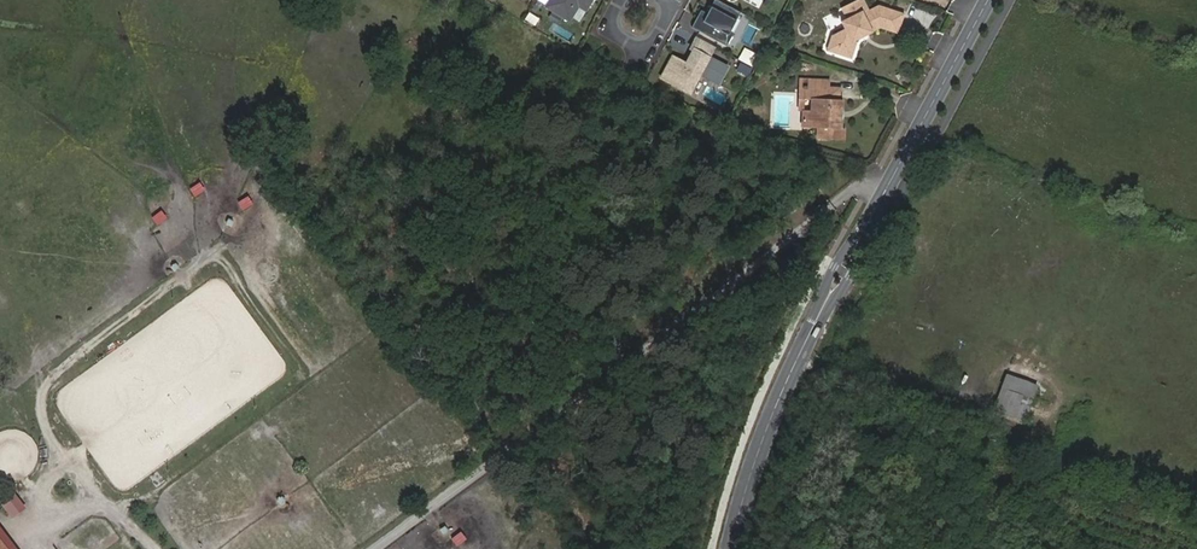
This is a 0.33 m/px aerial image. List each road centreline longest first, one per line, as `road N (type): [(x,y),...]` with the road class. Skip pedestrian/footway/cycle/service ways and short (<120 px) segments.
road 1 (track): [(377,548),(866,179),(891,182)]
road 2 (tertiary): [(990,0),(865,229)]
road 3 (tertiary): [(815,324),(774,410),(731,548)]
road 4 (residential): [(621,0),(610,32),(643,50),(654,44),(668,1)]

